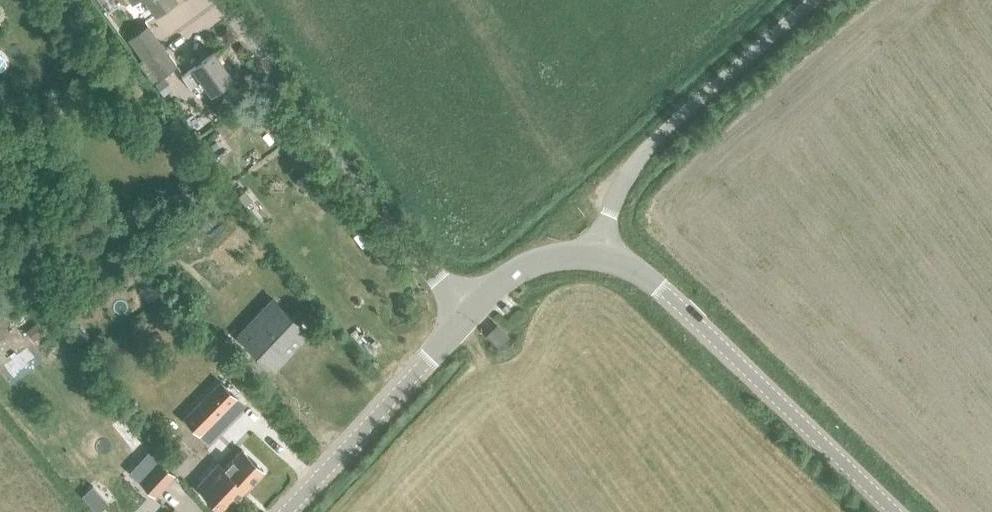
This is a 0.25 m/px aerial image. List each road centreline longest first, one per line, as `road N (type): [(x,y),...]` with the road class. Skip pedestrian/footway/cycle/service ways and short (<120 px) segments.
road 1 (tertiary): [(896,511),(659,286),(596,255)]
road 2 (unclassified): [(469,313),(426,268),(324,120),(228,0)]
road 3 (unclassified): [(596,255),(631,167),(815,0)]
road 4 (tertiary): [(286,511),(469,313)]
road 5 (tertiary): [(469,313),(532,264),(596,255)]

